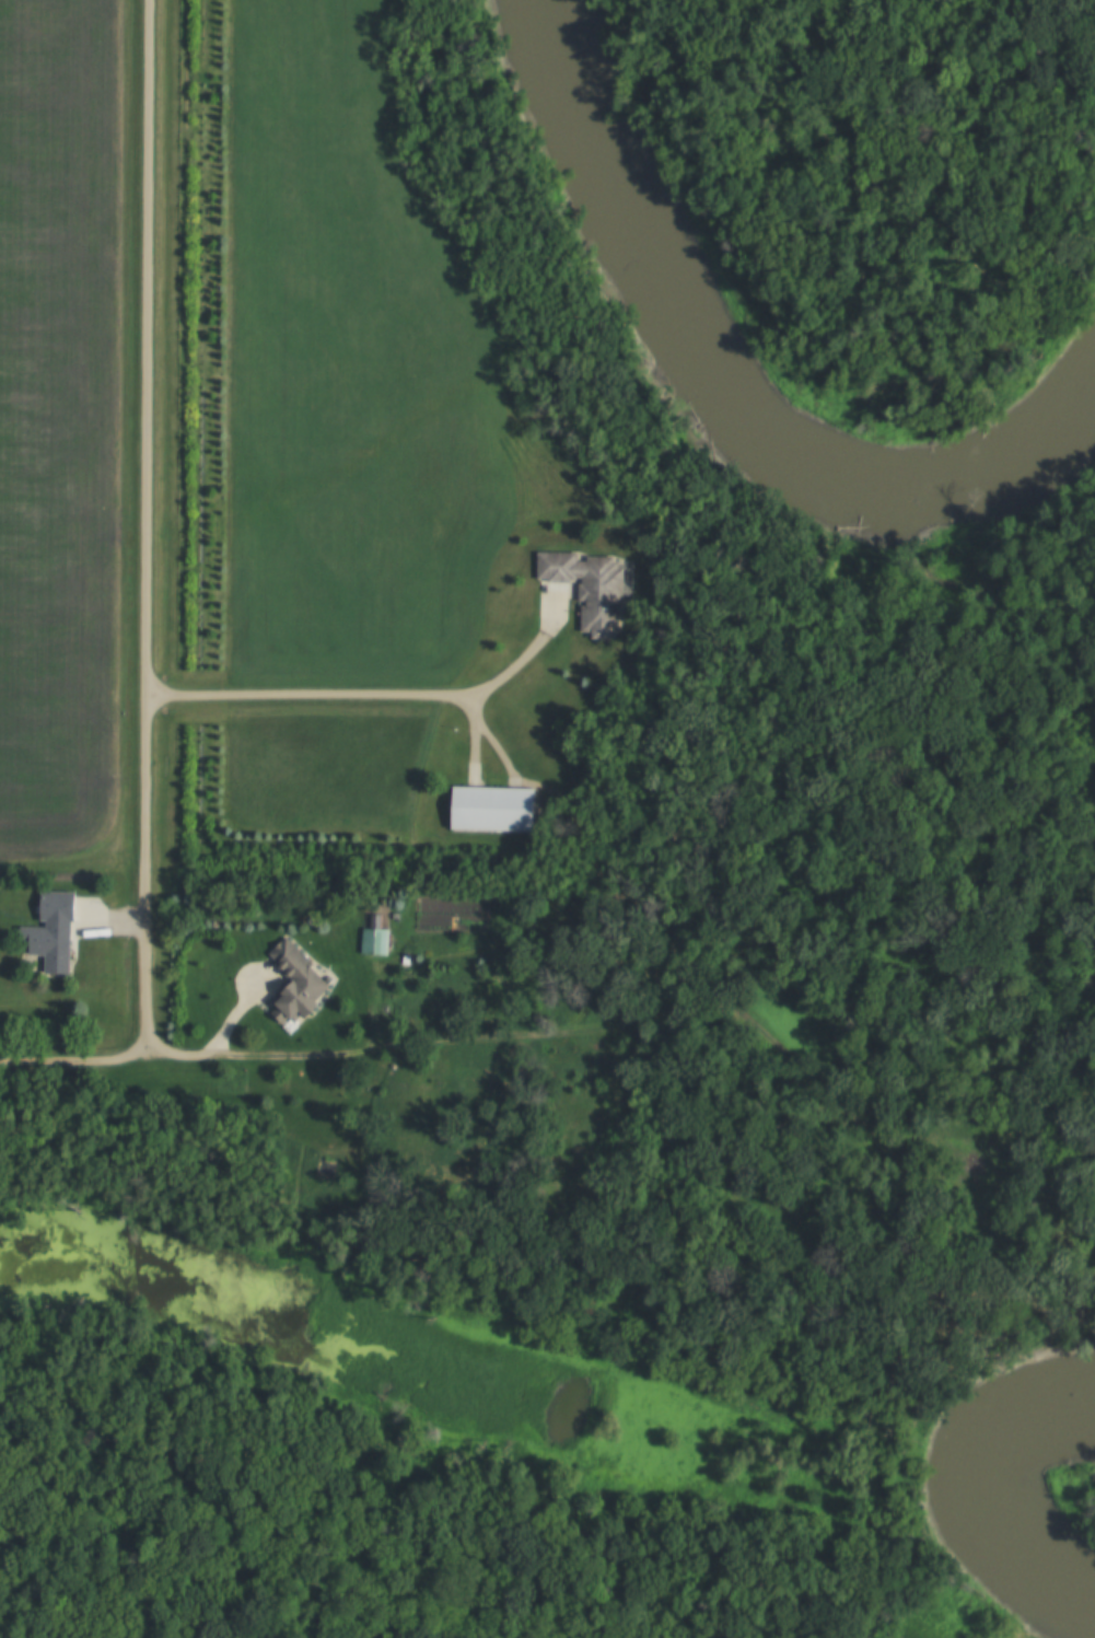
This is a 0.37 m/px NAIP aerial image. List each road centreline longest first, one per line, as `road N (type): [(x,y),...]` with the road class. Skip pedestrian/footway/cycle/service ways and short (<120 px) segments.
road 1 (residential): [(149,1056),(149,0)]
road 2 (residential): [(0,1064),(149,1056)]

